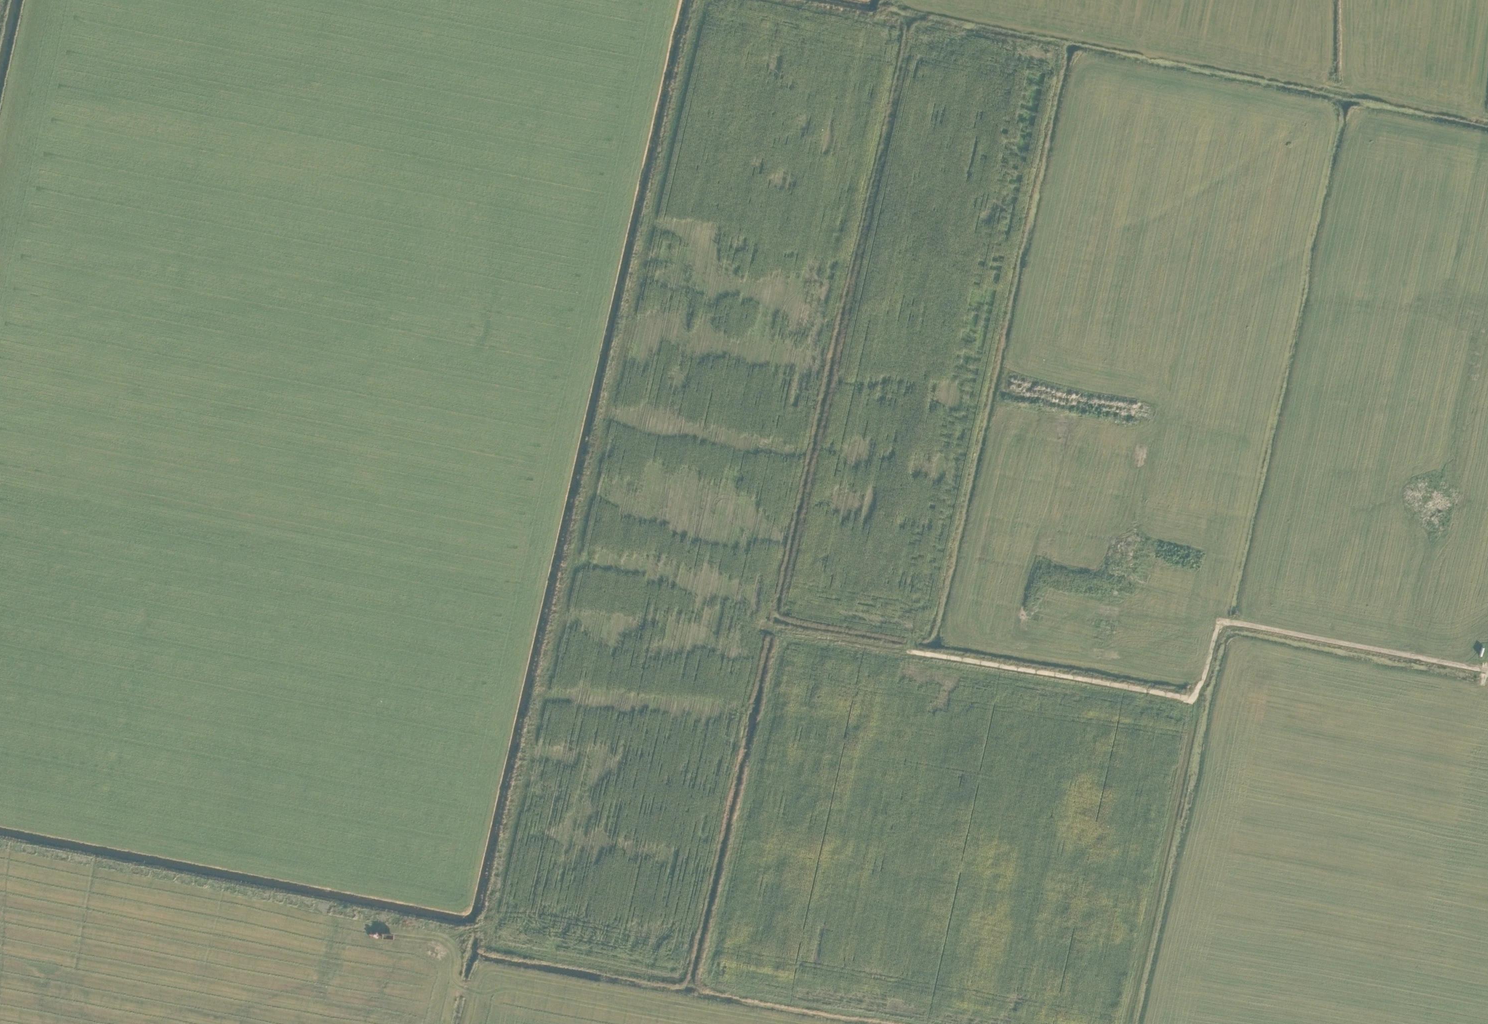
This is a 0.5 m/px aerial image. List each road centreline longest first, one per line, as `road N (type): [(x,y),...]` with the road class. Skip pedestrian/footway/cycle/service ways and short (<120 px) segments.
road 1 (track): [(1487,670),(1222,621),(1193,697),(910,651)]

